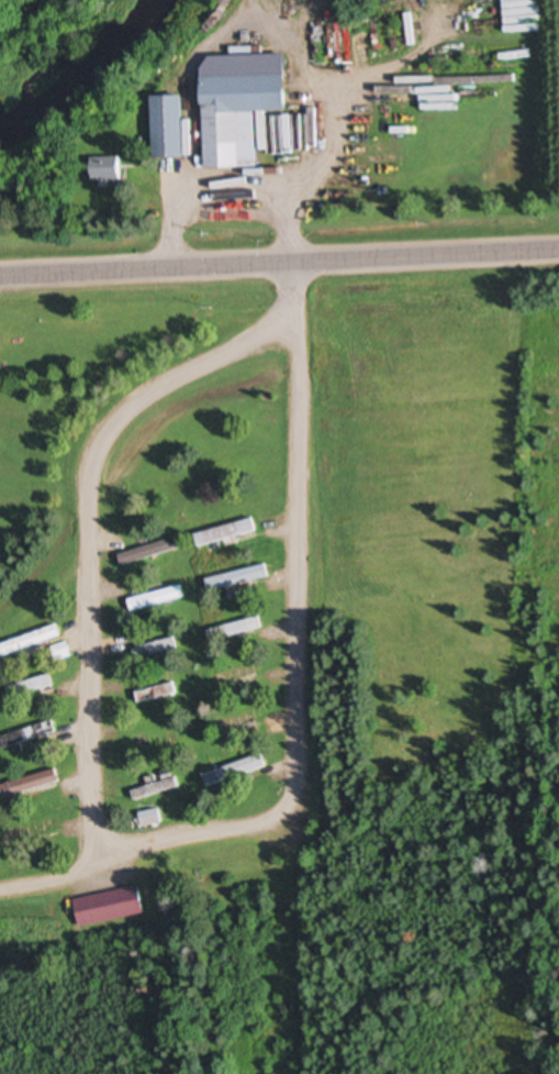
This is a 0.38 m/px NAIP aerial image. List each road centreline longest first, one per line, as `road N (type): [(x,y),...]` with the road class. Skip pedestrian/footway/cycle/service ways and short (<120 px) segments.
road 1 (tertiary): [(558,248),(0,274)]

